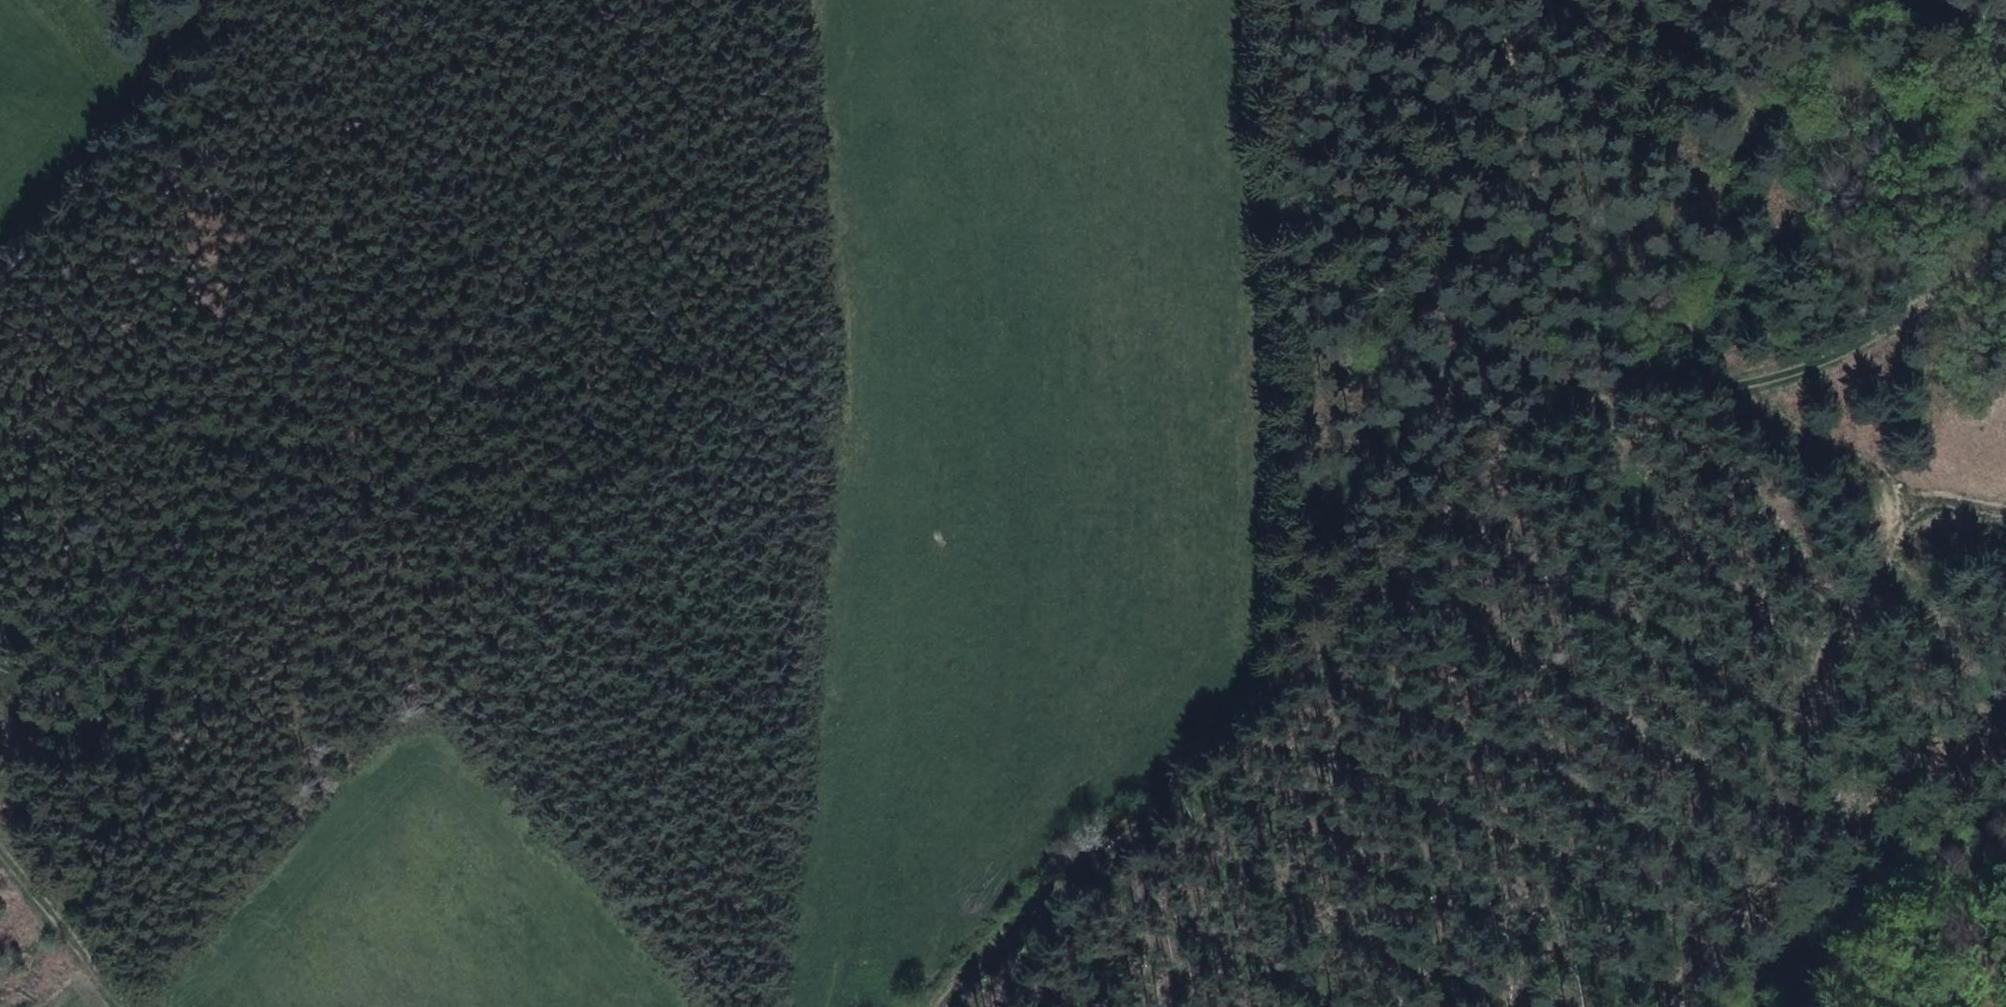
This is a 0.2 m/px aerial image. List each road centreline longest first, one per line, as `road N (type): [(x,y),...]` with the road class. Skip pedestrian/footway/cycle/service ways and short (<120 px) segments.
road 1 (track): [(2005,277),(1644,403),(1420,528),(1112,810),(930,1006)]
road 2 (track): [(0,874),(90,1006)]

